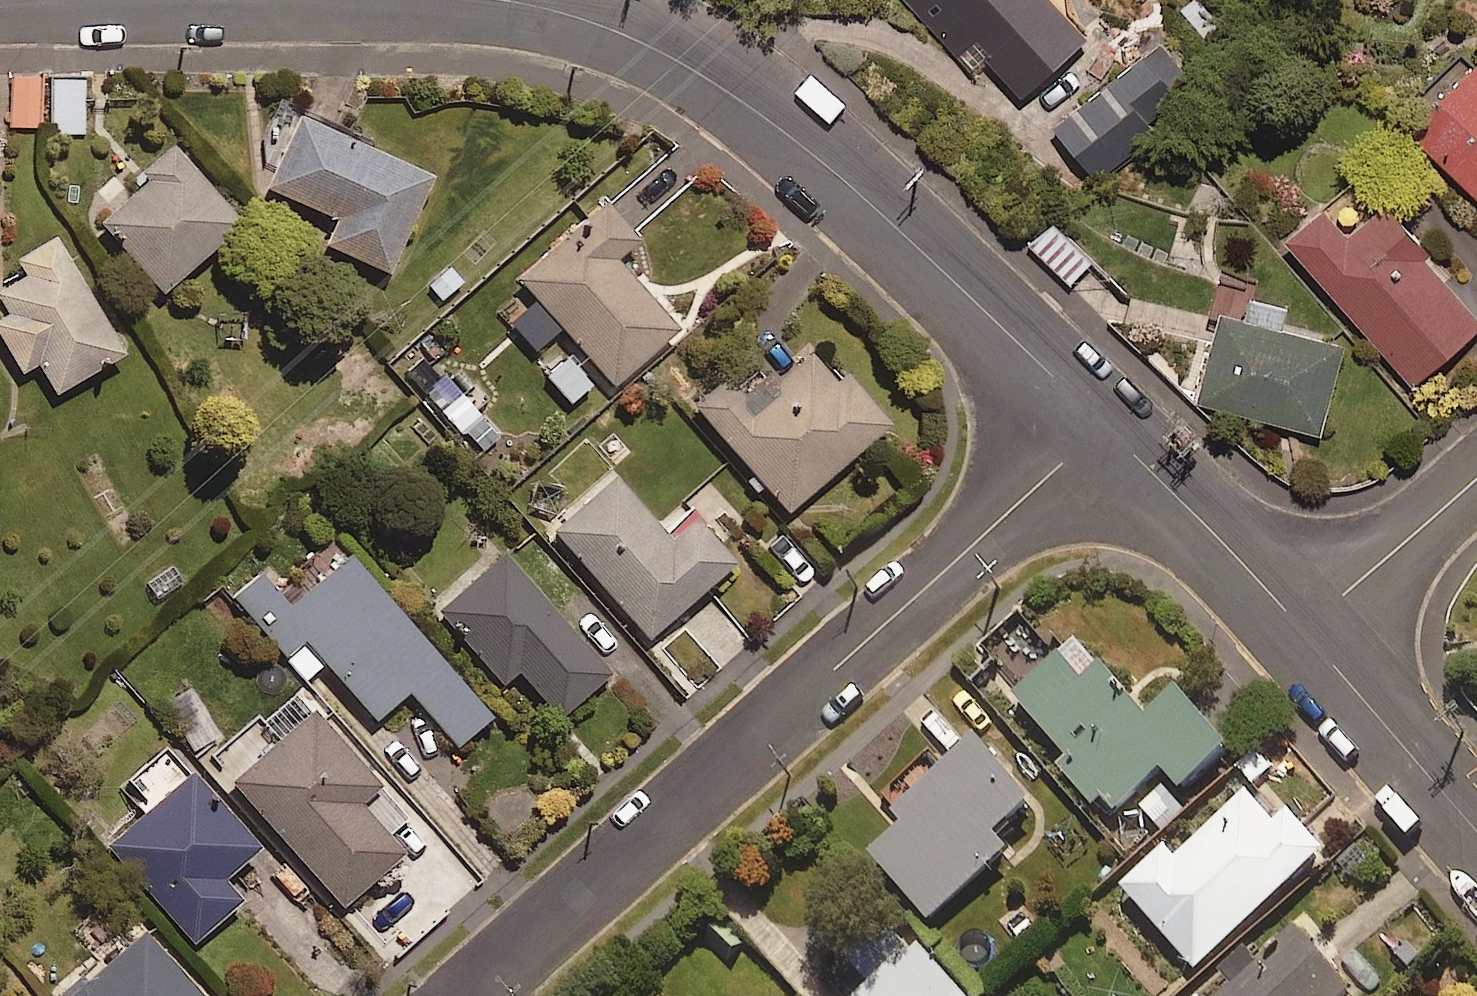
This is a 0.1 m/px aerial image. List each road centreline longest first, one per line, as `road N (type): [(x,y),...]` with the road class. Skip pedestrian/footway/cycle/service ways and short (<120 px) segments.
road 1 (residential): [(1108,430),(473,995)]
road 2 (residential): [(524,0),(612,20),(690,57),(925,251),(1108,430)]
road 3 (residential): [(1108,430),(1305,629)]
road 4 (residential): [(1305,629),(1476,829)]
road 5 (residential): [(1476,478),(1305,629)]

